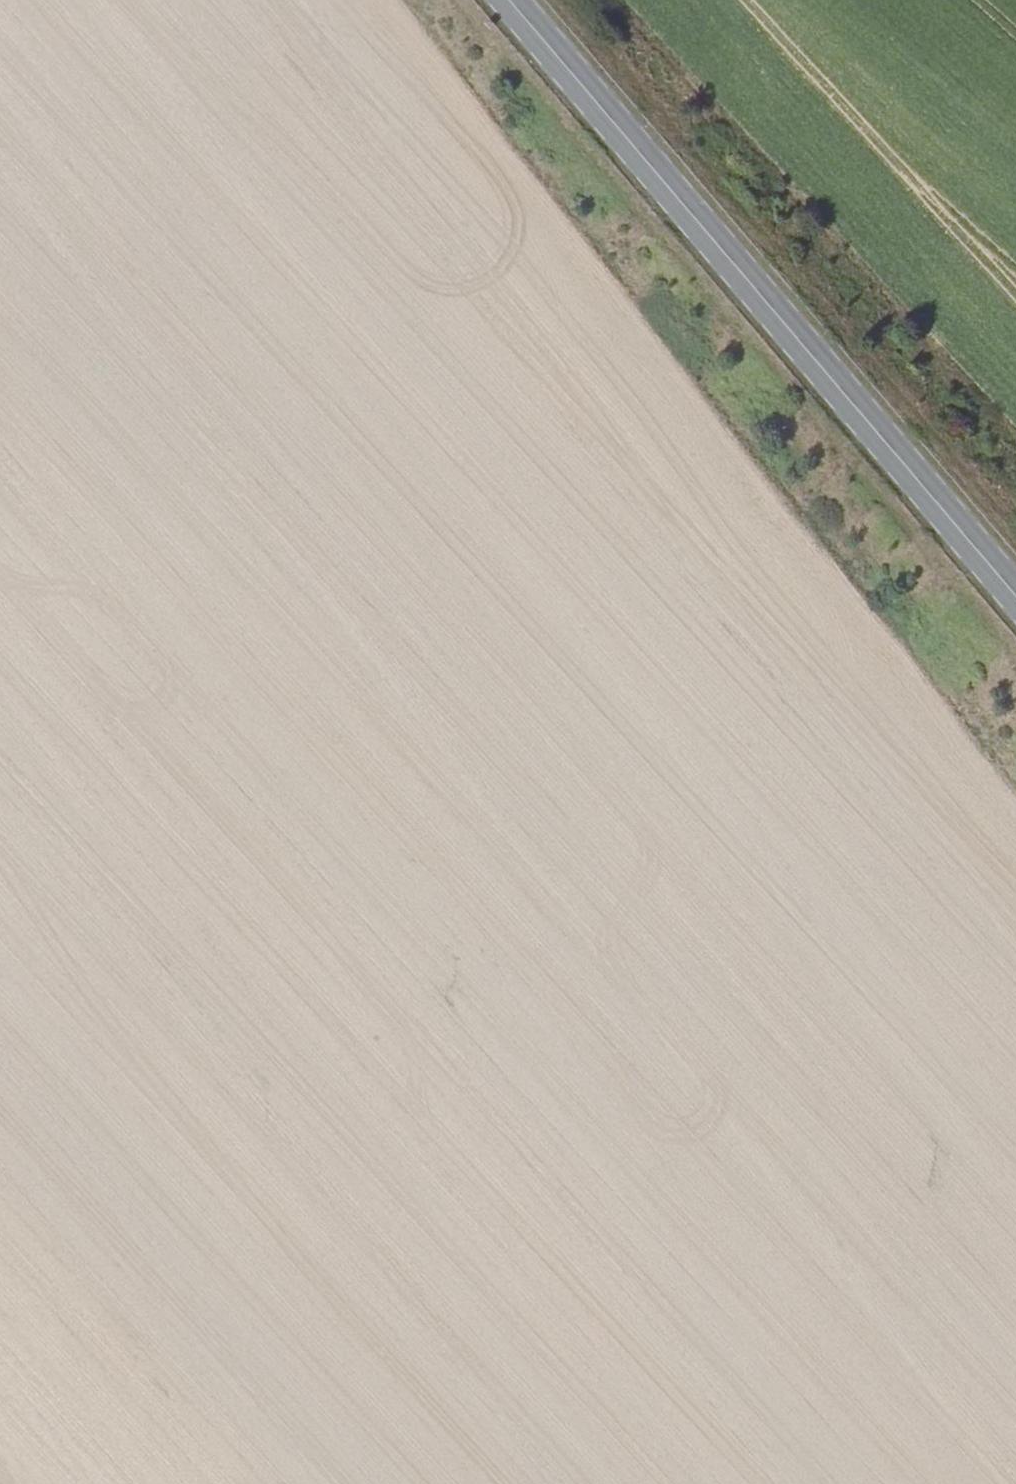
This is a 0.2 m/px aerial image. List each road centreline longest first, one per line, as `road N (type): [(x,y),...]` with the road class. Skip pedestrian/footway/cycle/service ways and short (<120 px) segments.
road 1 (primary): [(1015,593),(513,0)]

